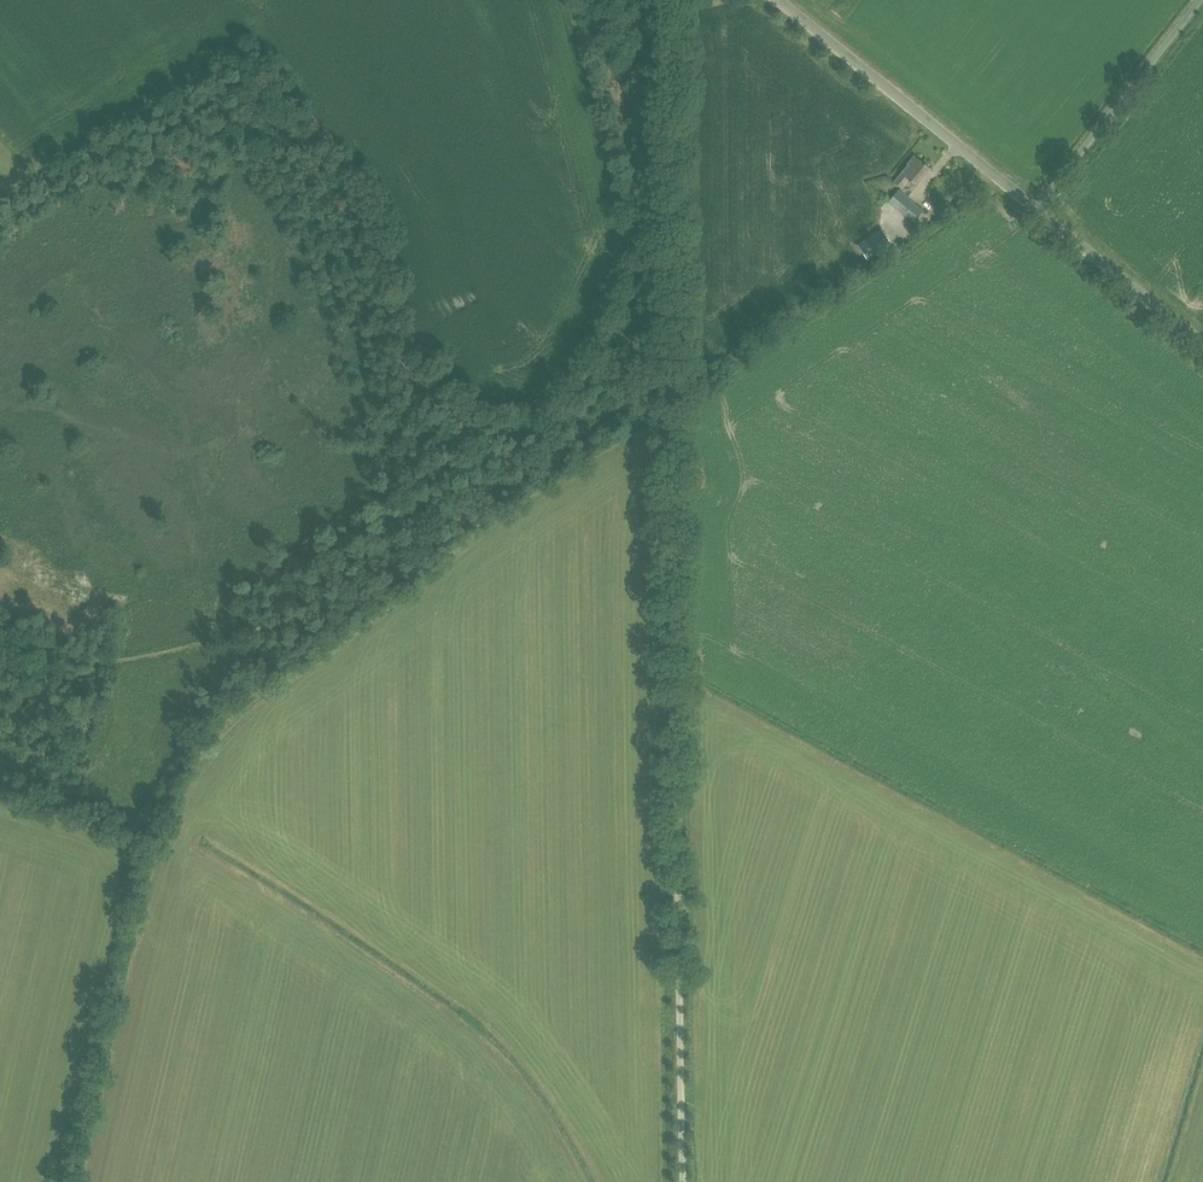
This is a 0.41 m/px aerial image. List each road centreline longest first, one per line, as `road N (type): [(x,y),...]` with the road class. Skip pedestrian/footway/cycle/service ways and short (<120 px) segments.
road 1 (unclassified): [(1036,209),(782,0)]
road 2 (unclassified): [(1036,209),(1199,0)]
road 3 (unclassified): [(1202,345),(1036,209)]

